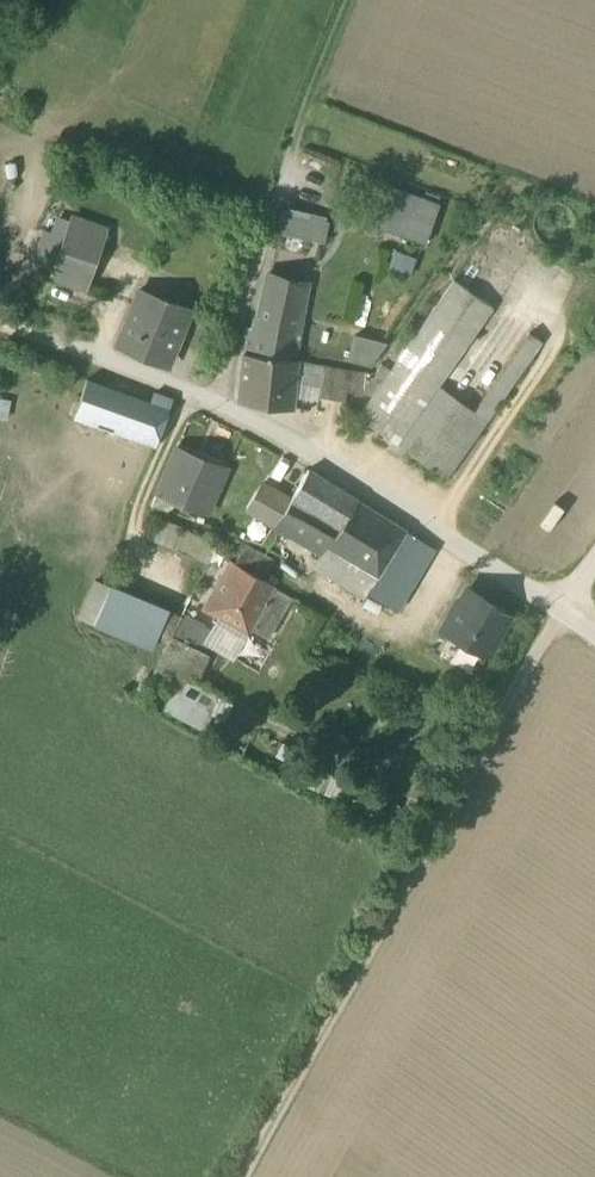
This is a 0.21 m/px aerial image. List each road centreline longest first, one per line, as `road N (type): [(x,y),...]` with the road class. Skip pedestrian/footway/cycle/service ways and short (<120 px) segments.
road 1 (track): [(243,1176),(557,612),(594,560)]
road 2 (unclassified): [(594,638),(380,491),(211,401),(17,335)]
road 3 (track): [(211,401),(274,195),(351,0)]

